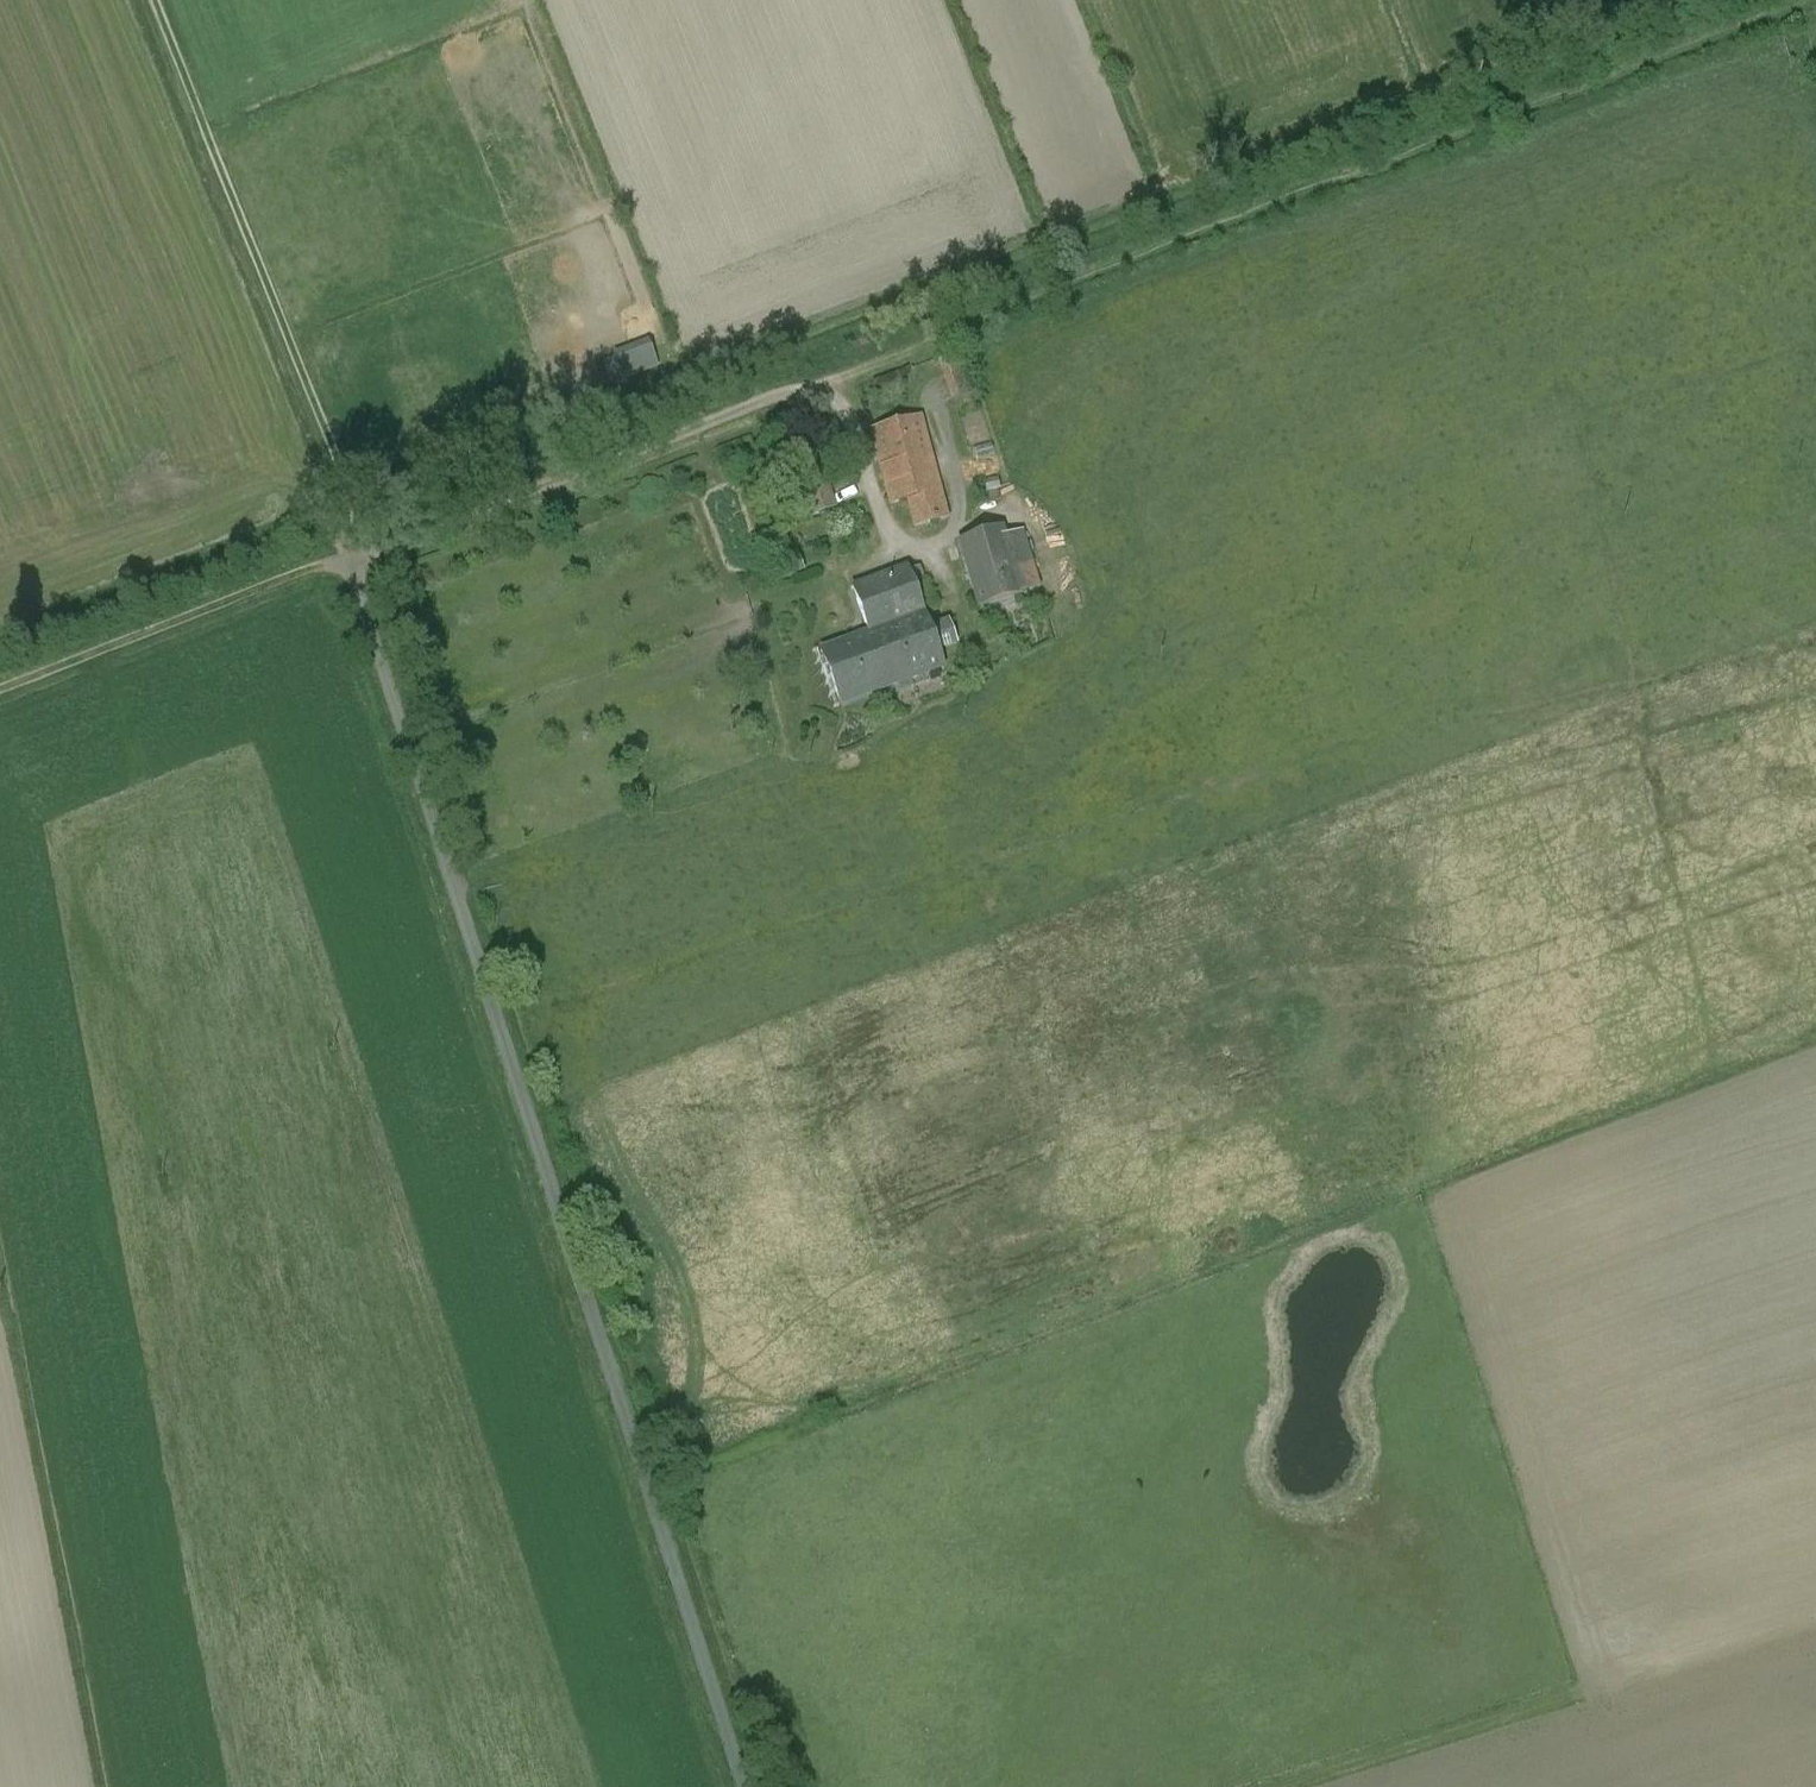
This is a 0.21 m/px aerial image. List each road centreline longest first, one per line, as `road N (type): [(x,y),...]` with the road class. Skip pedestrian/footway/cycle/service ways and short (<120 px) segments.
road 1 (track): [(0,695),(1815,1)]
road 2 (unclassified): [(742,1786),(351,558)]
road 3 (track): [(804,385),(845,408),(901,543),(925,551),(948,539),(961,517),(931,385)]

